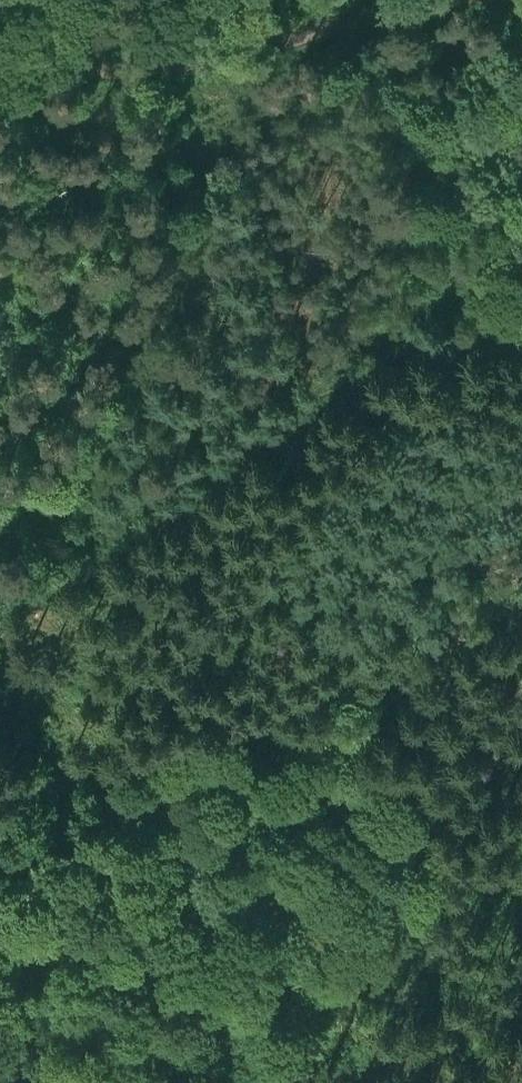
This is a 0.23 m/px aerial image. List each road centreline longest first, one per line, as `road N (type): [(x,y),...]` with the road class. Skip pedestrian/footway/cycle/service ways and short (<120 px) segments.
road 1 (track): [(0,56),(40,69),(137,71),(225,61),(430,0)]

